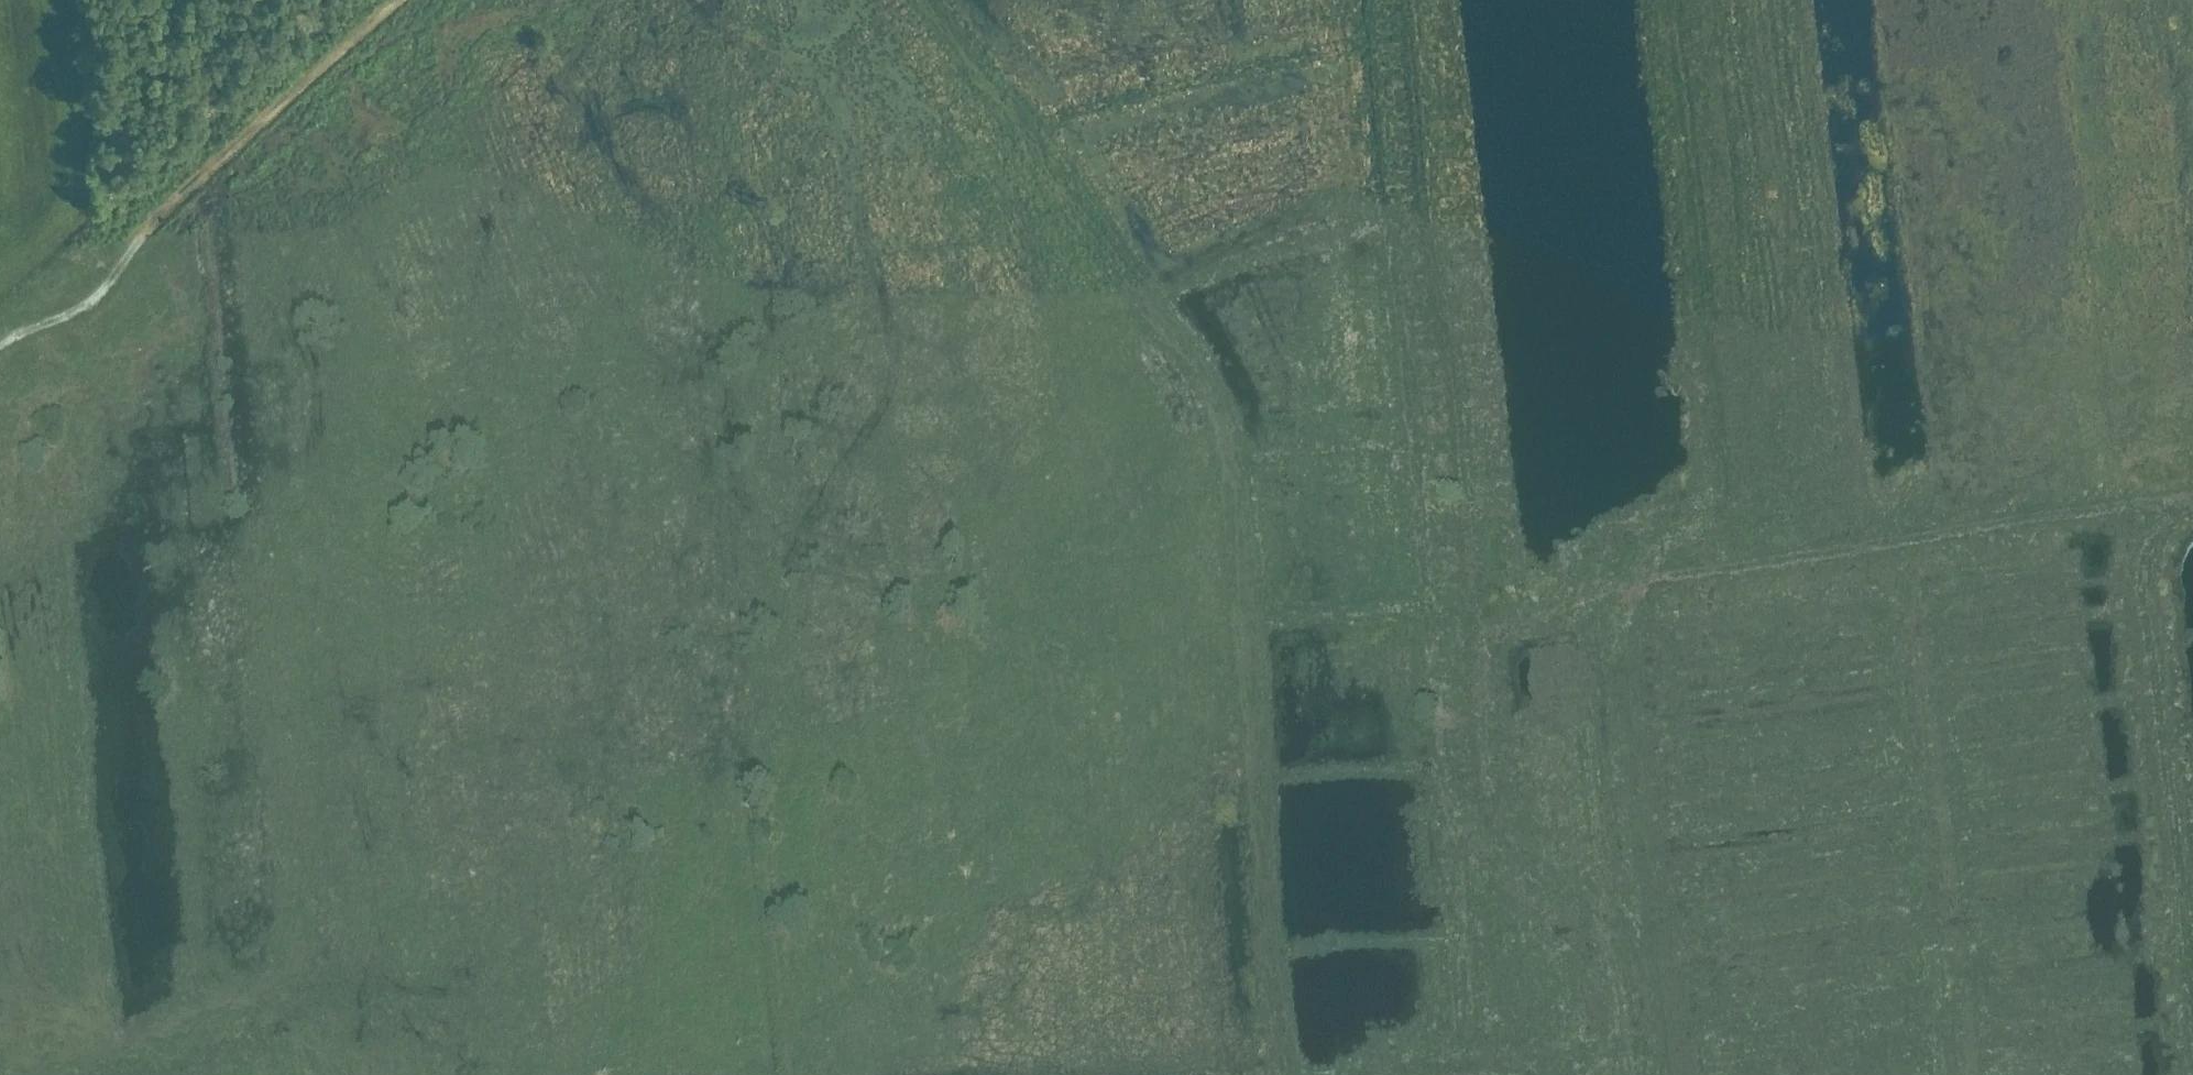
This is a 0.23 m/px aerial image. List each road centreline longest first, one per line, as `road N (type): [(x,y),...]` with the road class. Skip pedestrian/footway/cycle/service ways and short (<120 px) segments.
road 1 (track): [(0,353),(104,292),(205,179),(400,0)]

